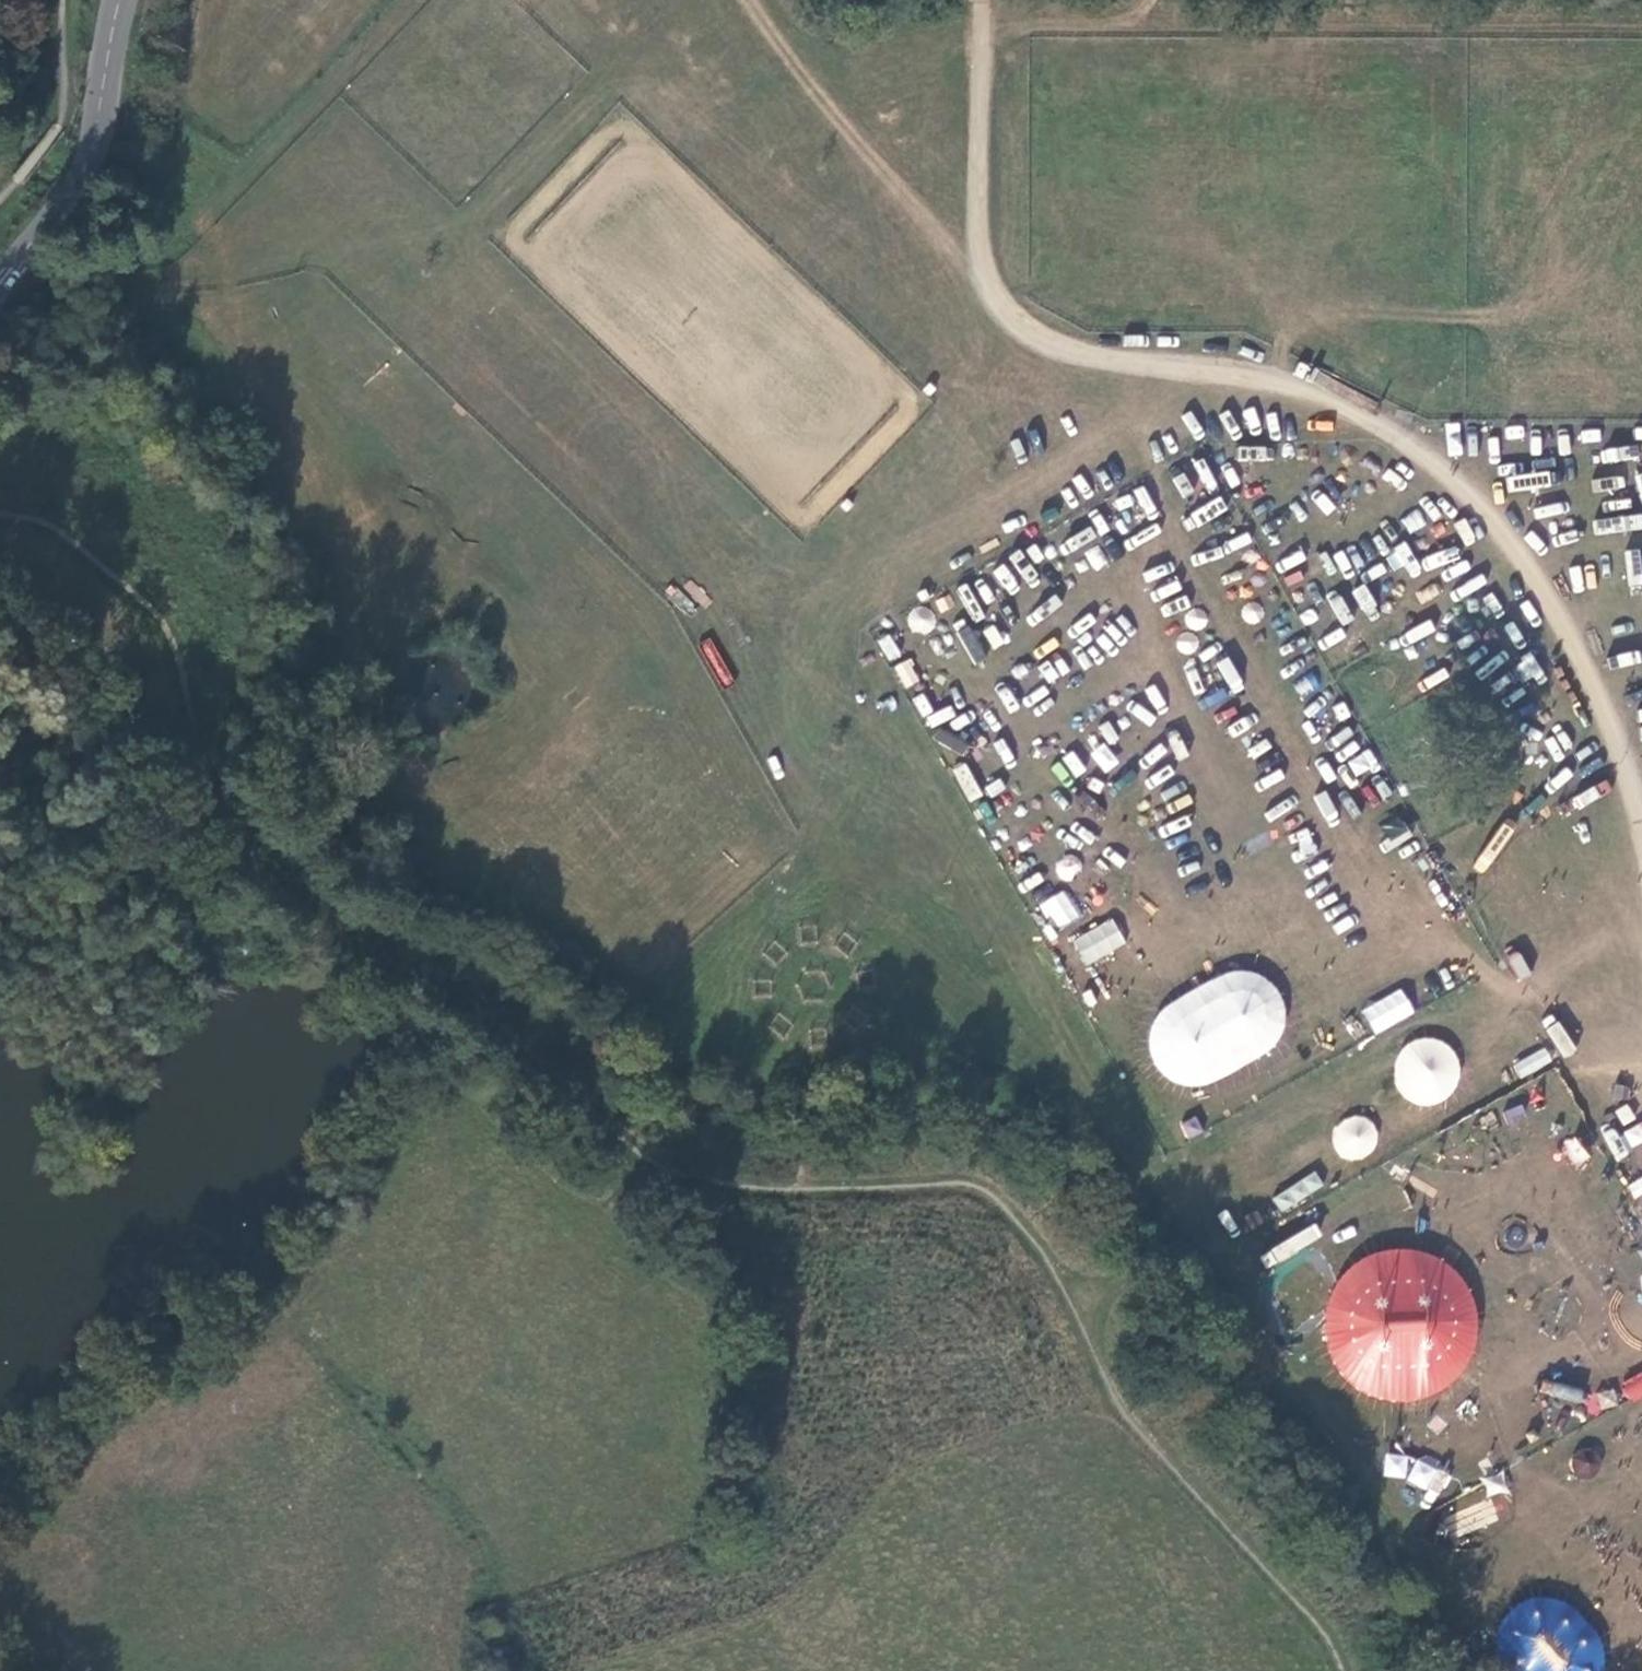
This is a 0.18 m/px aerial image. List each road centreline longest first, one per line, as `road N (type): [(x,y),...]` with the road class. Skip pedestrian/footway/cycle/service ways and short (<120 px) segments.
road 1 (track): [(1641,973),(1489,1024),(1392,1113),(1177,1247)]
road 2 (tertiary): [(0,283),(90,160),(122,0)]
road 3 (track): [(1077,1314),(1177,1247)]

